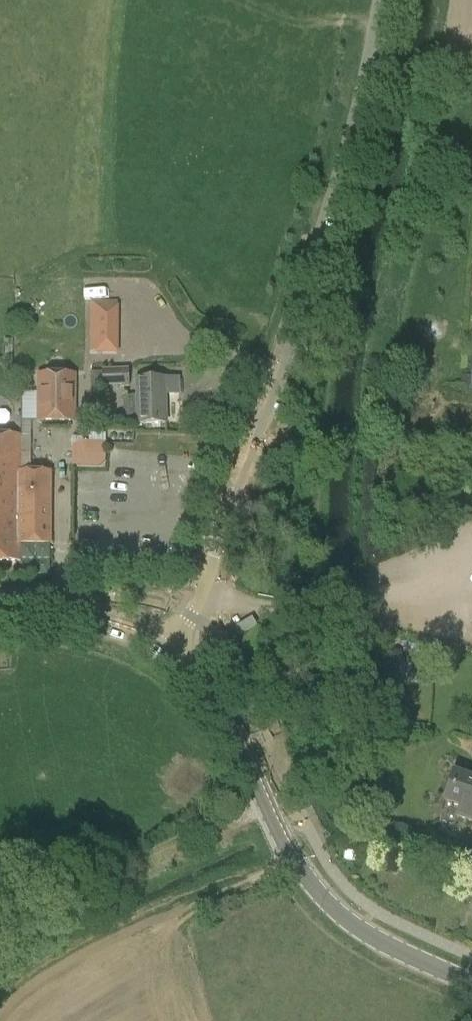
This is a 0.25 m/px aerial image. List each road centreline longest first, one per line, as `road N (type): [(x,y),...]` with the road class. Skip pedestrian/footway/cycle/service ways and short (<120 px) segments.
road 1 (unclassified): [(170,654),(204,589),(307,284),(380,0)]
road 2 (tertiary): [(471,984),(380,940),(306,880),(223,716),(170,654)]
road 3 (tertiary): [(0,617),(97,623),(170,654)]

